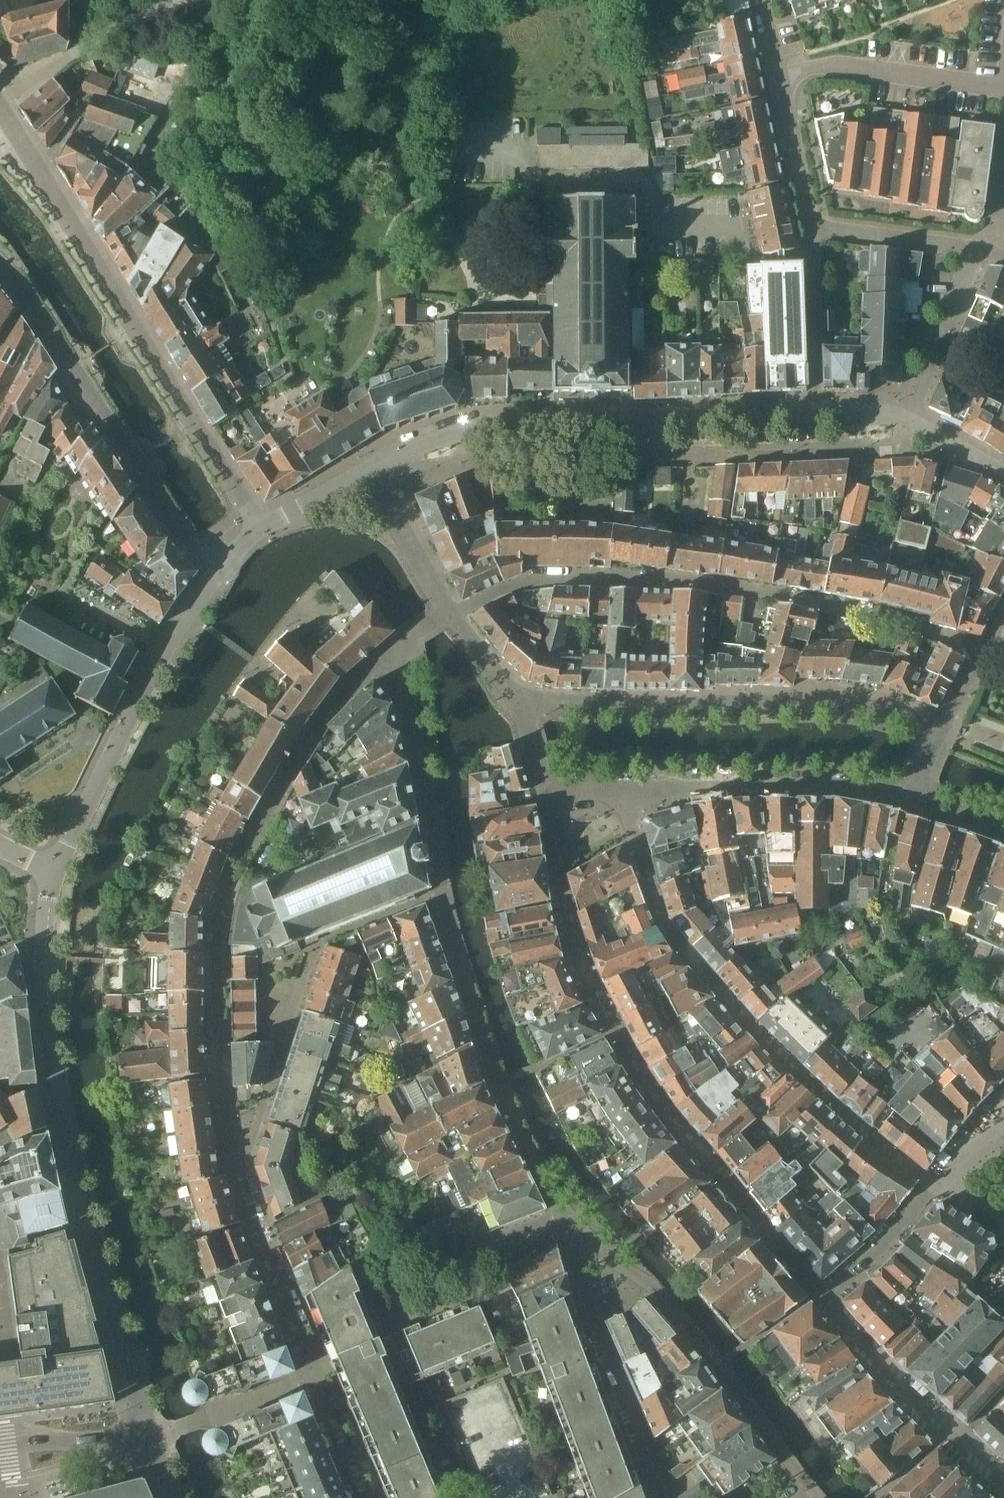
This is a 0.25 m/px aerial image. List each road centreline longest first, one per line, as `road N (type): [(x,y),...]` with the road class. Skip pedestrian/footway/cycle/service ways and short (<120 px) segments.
road 1 (residential): [(932,1186),(884,1246),(820,1294),(662,1106),(612,1029),(580,961),(544,790)]
road 2 (residential): [(561,1214),(497,1082),(441,890),(421,744),(388,653)]
road 3 (residential): [(56,870),(43,954),(55,1078),(77,1188),(150,1432)]
road 4 (residential): [(388,653),(313,731),(225,902),(218,993),(236,1150)]
road 5 (residential): [(453,614),(548,578),(677,580),(787,595),(986,645)]
road 6 (residential): [(932,1186),(784,1059),(662,922),(623,790)]
road 7 (residential): [(259,527),(210,434),(0,104)]
road 8 (residential): [(818,412),(494,424),(365,469)]
road 9 (residential): [(940,727),(834,699),(516,703)]
road 10 (residential): [(0,267),(171,517),(219,571)]
road 11 (residential): [(811,1489),(651,1287),(561,1214)]
road 12 (residential): [(219,571),(162,657),(56,870)]
road 13 (residential): [(660,1497),(561,1214)]
road 14 (residential): [(623,790),(824,786),(914,796)]
road 15 (residential): [(236,1150),(314,1377)]
road 16 (residential): [(1003,90),(820,68),(781,76)]
road 17 (residential): [(236,1150),(258,1123),(313,955)]
road 18 (residential): [(391,1320),(407,1308),(426,1273),(561,1214)]
road 19 (residential): [(818,412),(812,255),(818,224)]
road 20 (residential): [(909,420),(980,250)]
road 21 (residential): [(150,1432),(314,1377)]
road 22 (residential): [(453,614),(365,469)]
road 23 (residential): [(980,250),(818,224)]
road 24 (residential): [(818,224),(781,76)]
road 25 (residential): [(9,1445),(150,1432)]
road 26 (residential): [(314,1377),(365,1497)]
road 27 (residential): [(365,469),(259,527)]

